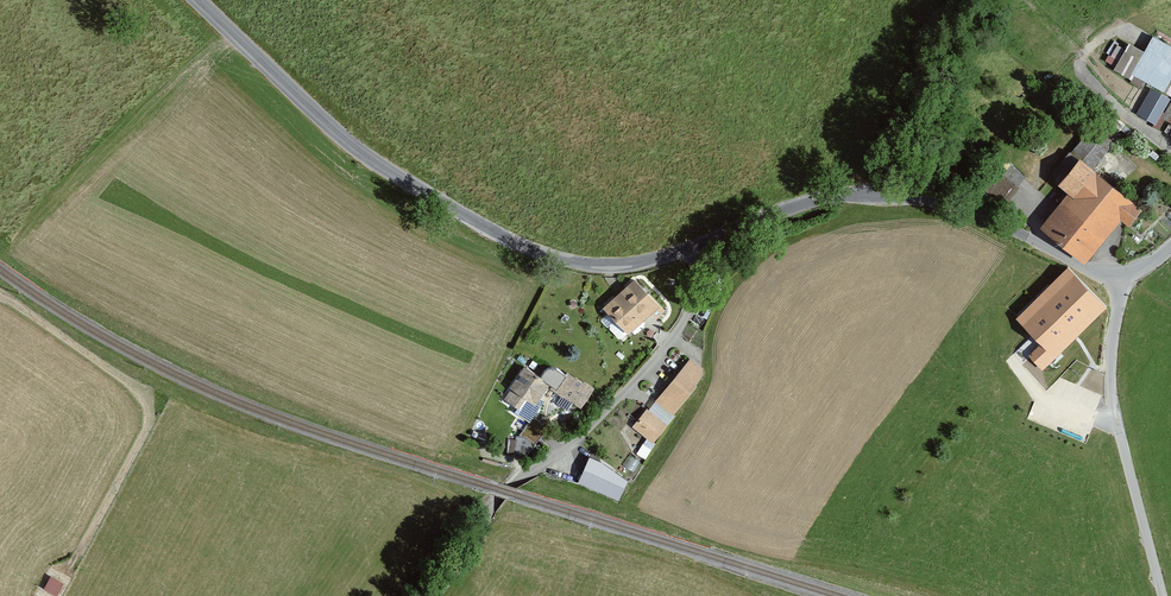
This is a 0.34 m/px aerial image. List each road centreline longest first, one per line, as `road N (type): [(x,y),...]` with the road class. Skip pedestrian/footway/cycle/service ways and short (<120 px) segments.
road 1 (tertiary): [(197,0),(352,144),(514,241),(594,264),(695,246)]
road 2 (tertiary): [(695,246),(823,198),(892,194),(977,211),(1088,269),(1124,274)]
road 3 (unclassified): [(695,246),(694,294),(673,336),(585,433),(511,485),(436,595)]
road 4 (residential): [(1161,595),(1111,388),(1124,274)]

